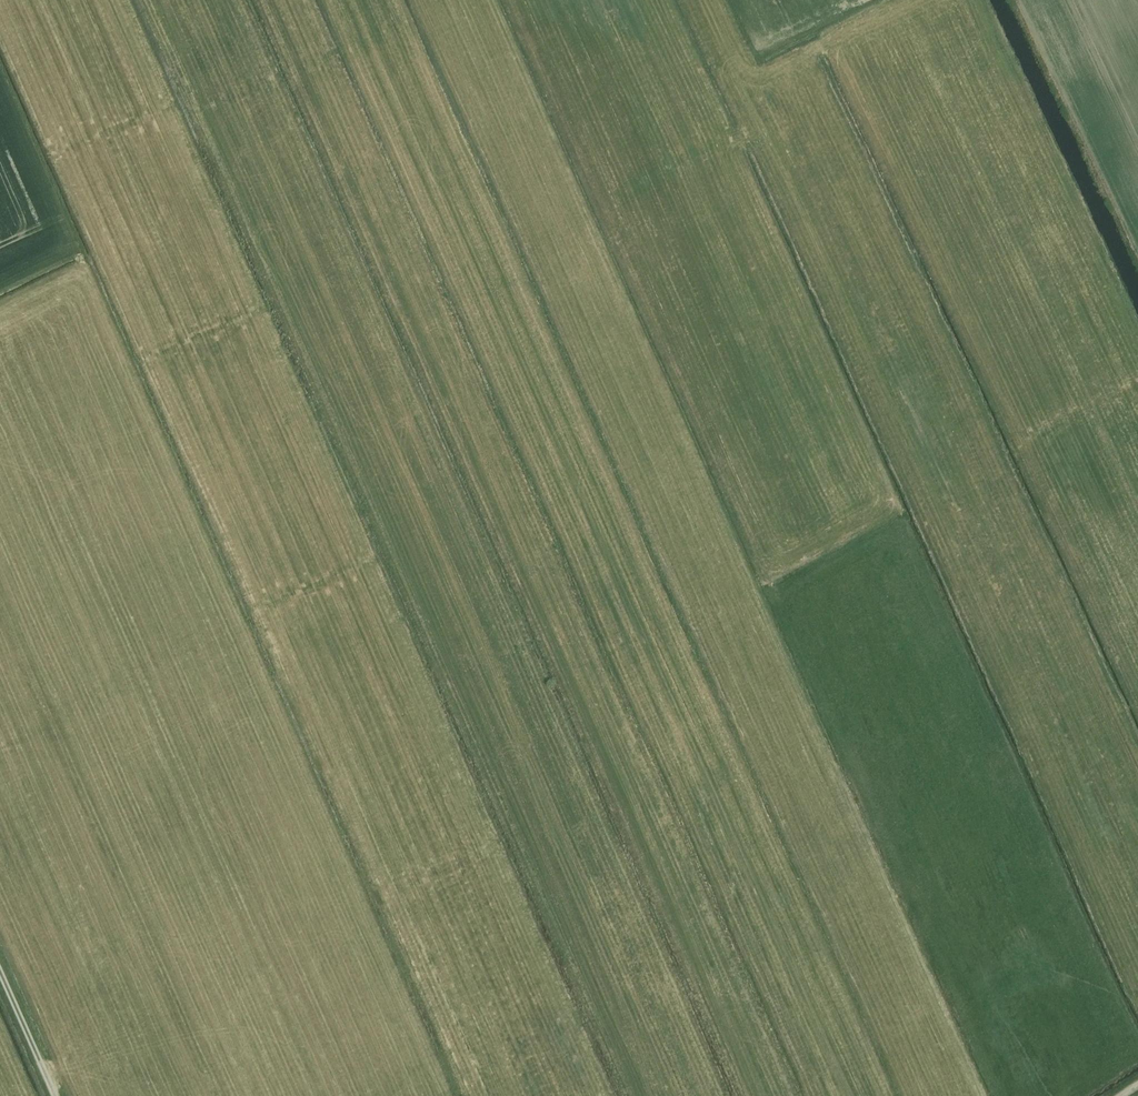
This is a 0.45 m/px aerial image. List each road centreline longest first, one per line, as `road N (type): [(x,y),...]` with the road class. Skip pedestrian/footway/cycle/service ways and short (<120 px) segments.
road 1 (track): [(57,1095),(0,966)]

